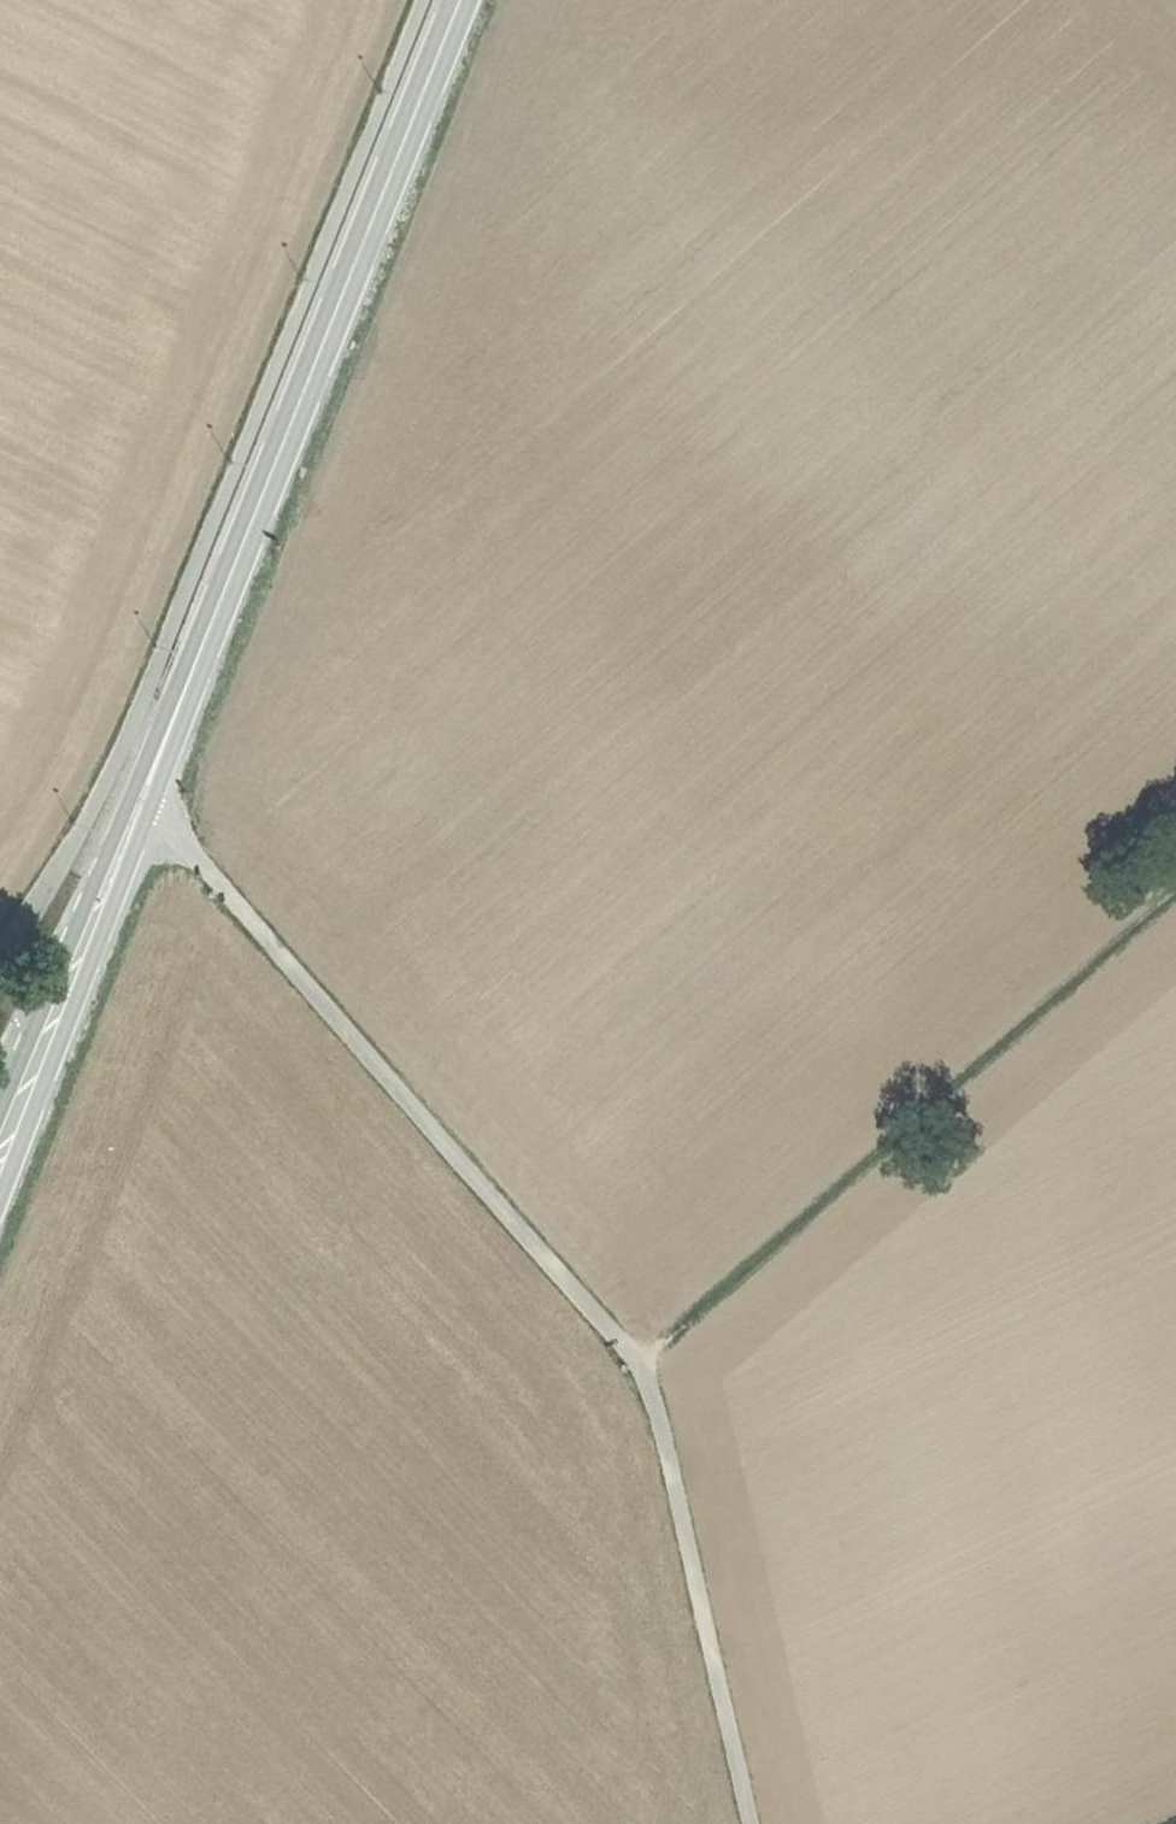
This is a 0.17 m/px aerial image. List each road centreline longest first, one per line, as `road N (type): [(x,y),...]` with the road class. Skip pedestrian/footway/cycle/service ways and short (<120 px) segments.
road 1 (secondary): [(459,0),(0,1152)]
road 2 (track): [(755,1823),(657,1410),(637,1366),(142,804)]

